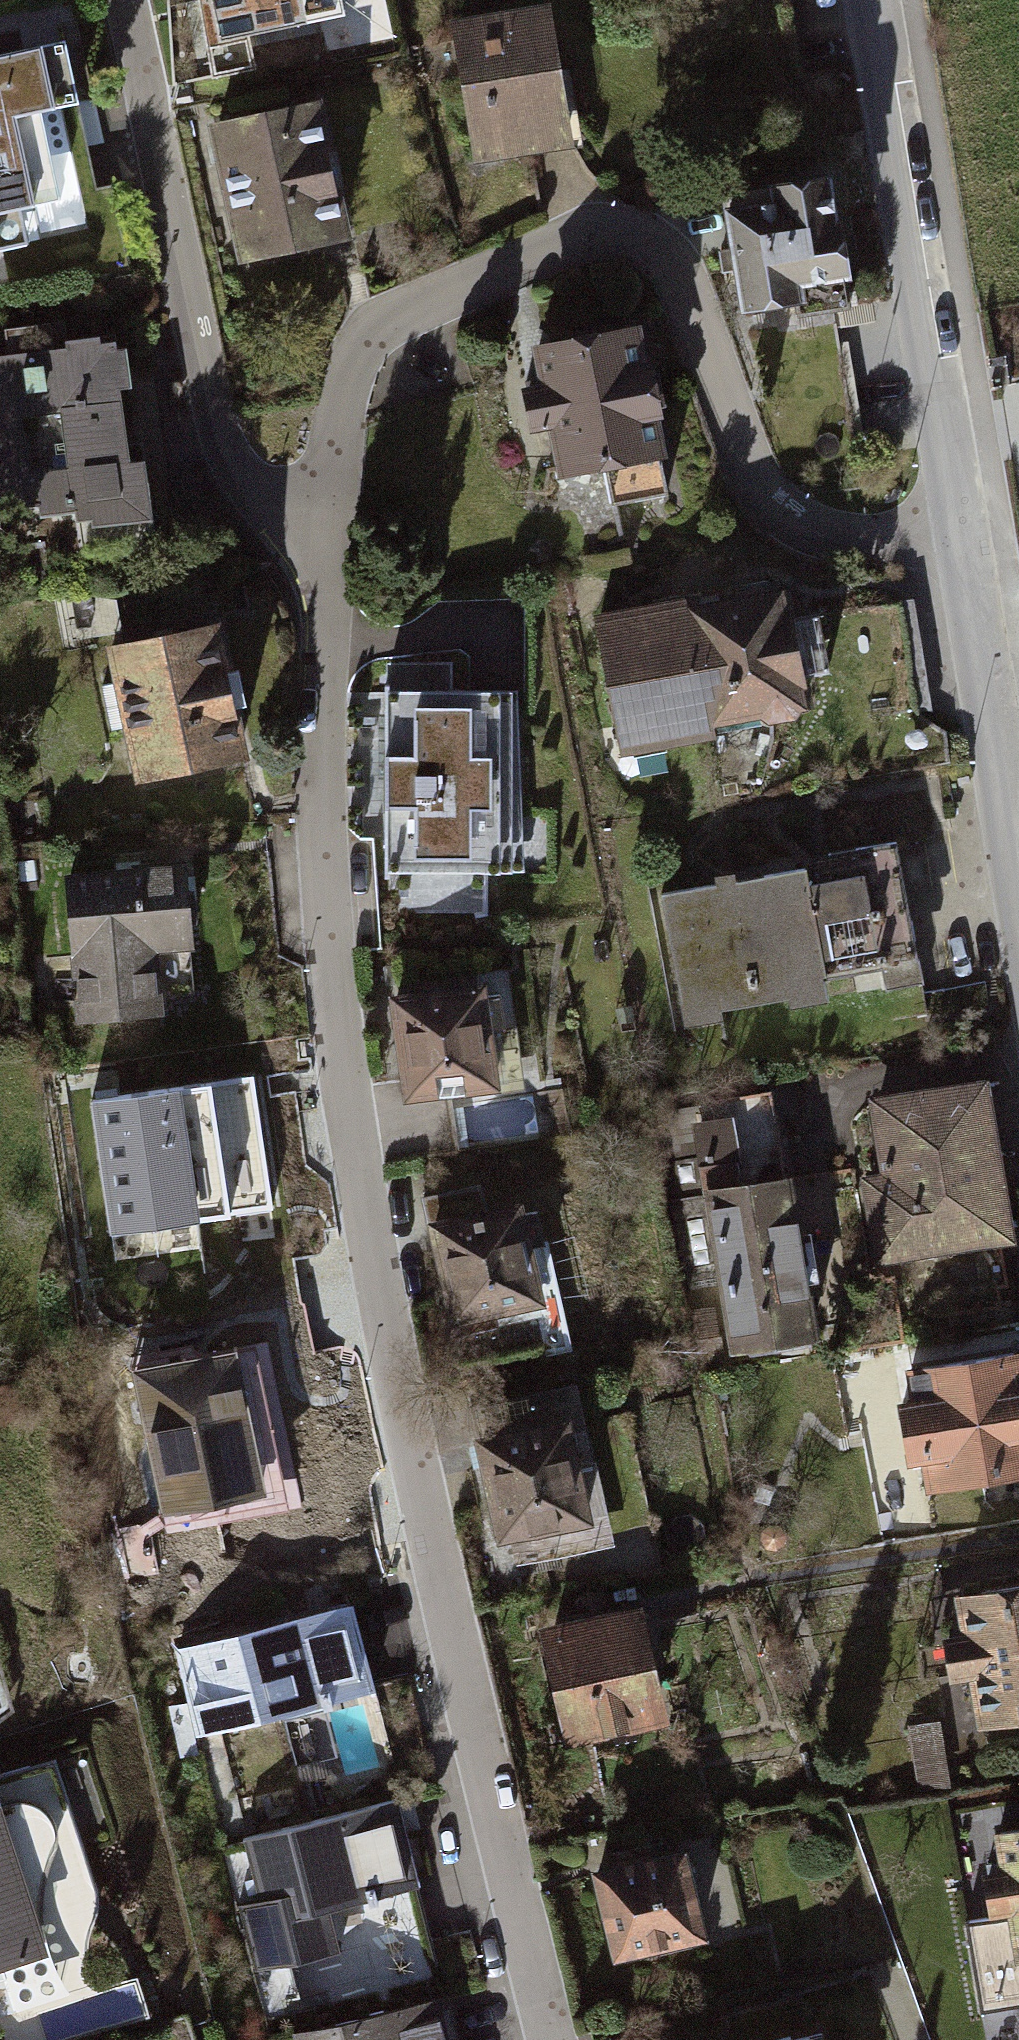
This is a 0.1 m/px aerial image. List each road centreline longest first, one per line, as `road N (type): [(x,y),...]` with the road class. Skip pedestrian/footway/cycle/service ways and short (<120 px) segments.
road 1 (residential): [(547,2039),(420,1481),(346,1081),(308,783),(325,511)]
road 2 (residential): [(325,511),(345,377),(391,317),(601,229),(658,246),(688,292),(757,476),(793,513),(837,534),(963,538)]
road 3 (residential): [(325,511),(265,497),(238,471),(210,397),(159,202),(116,0)]
road 4 (residential): [(963,538),(872,0)]
road 5 (residential): [(1018,876),(963,538)]

